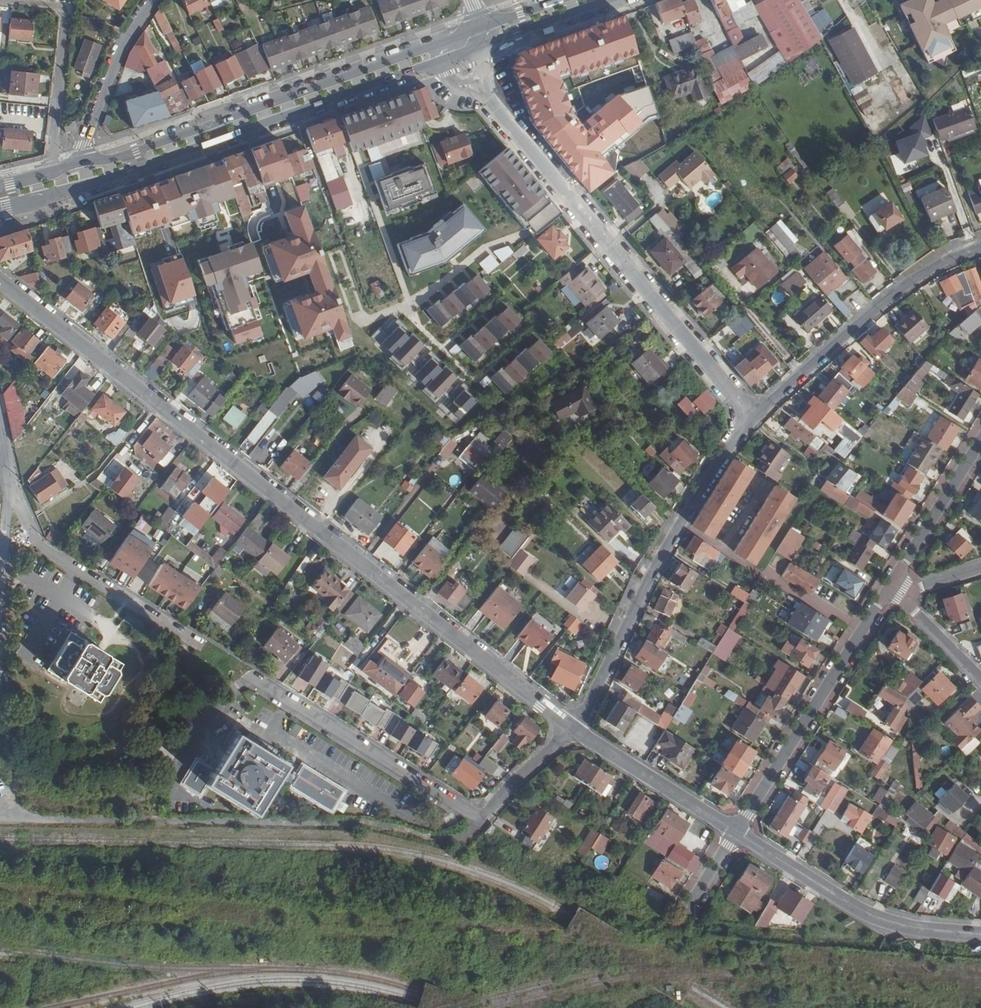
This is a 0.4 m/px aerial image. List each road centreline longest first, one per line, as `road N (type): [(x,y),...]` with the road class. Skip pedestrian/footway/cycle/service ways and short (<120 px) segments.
road 1 (residential): [(573,728),(0,280)]
road 2 (primary): [(0,209),(442,60)]
road 3 (residential): [(755,418),(477,84)]
road 4 (primary): [(471,32),(136,152),(85,162)]
road 5 (residential): [(573,728),(483,820),(247,673)]
road 6 (residential): [(755,418),(682,522),(573,728)]
road 7 (residential): [(890,588),(737,832)]
road 8 (residential): [(980,249),(902,291),(755,418)]
road 9 (residential): [(980,934),(920,929),(866,912),(737,832)]
road 10 (residential): [(205,647),(41,544),(11,478)]
road 11 (residential): [(737,832),(573,728)]
road 12 (residential): [(153,0),(115,62),(85,162)]
road 13 (residential): [(980,441),(890,588)]
road 14 (unclassified): [(0,617),(11,478)]
road 15 (primary): [(482,44),(608,0)]

